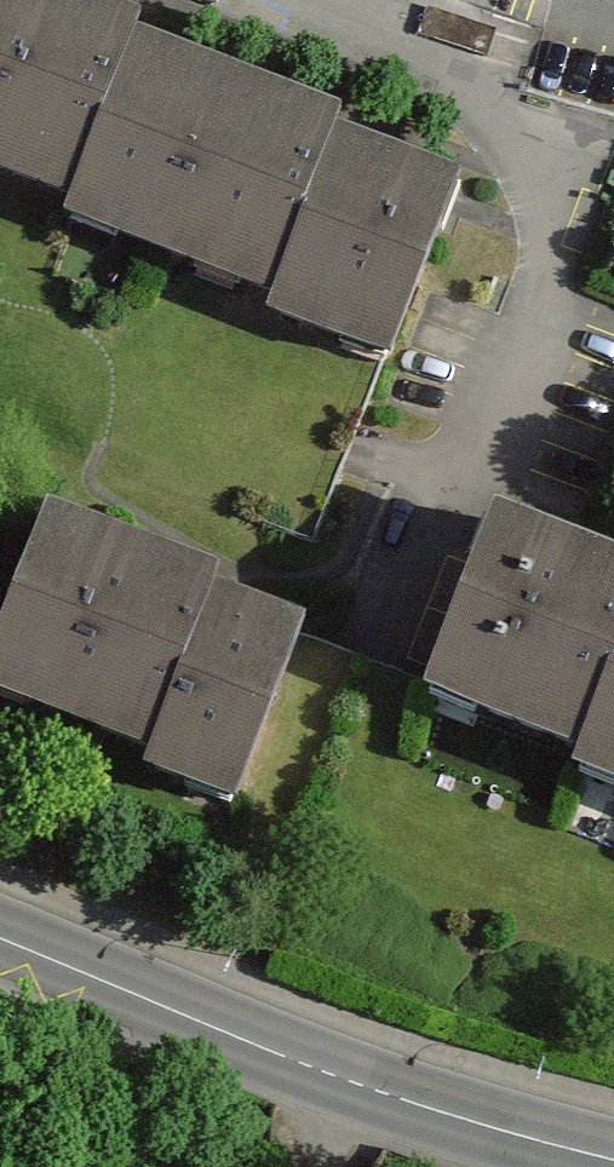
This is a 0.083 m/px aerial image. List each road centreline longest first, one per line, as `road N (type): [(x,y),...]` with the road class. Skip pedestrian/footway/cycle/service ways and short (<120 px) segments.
road 1 (residential): [(286,0),(454,58),(557,185),(390,646)]
road 2 (secondary): [(0,937),(338,1079),(613,1159)]

